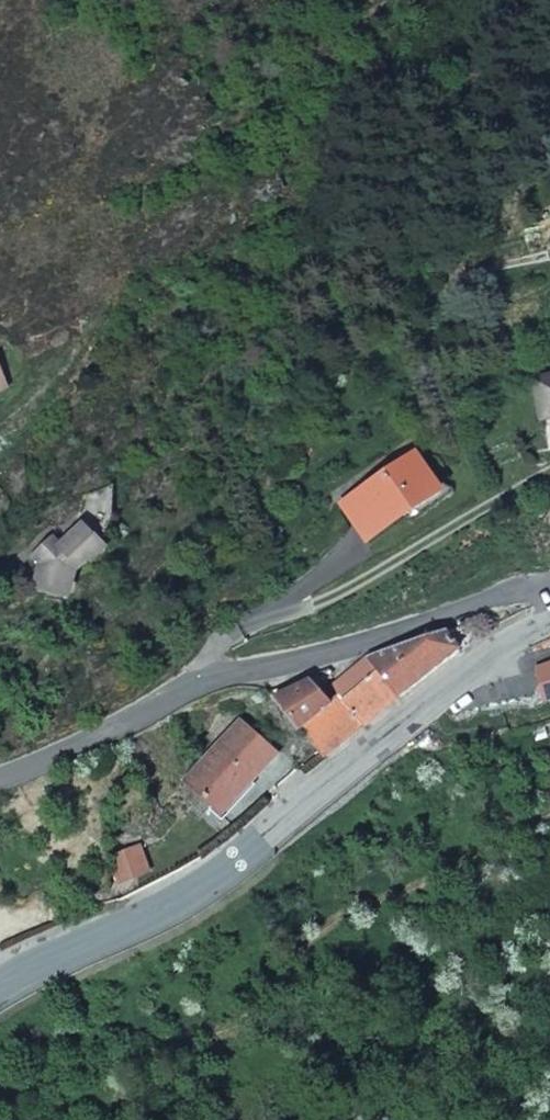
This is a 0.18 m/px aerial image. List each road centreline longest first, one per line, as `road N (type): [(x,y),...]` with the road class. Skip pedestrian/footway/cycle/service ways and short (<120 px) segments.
road 1 (secondary): [(0,985),(195,891),(494,649),(549,620)]
road 2 (residential): [(549,594),(528,586),(383,638),(199,684),(0,779)]

